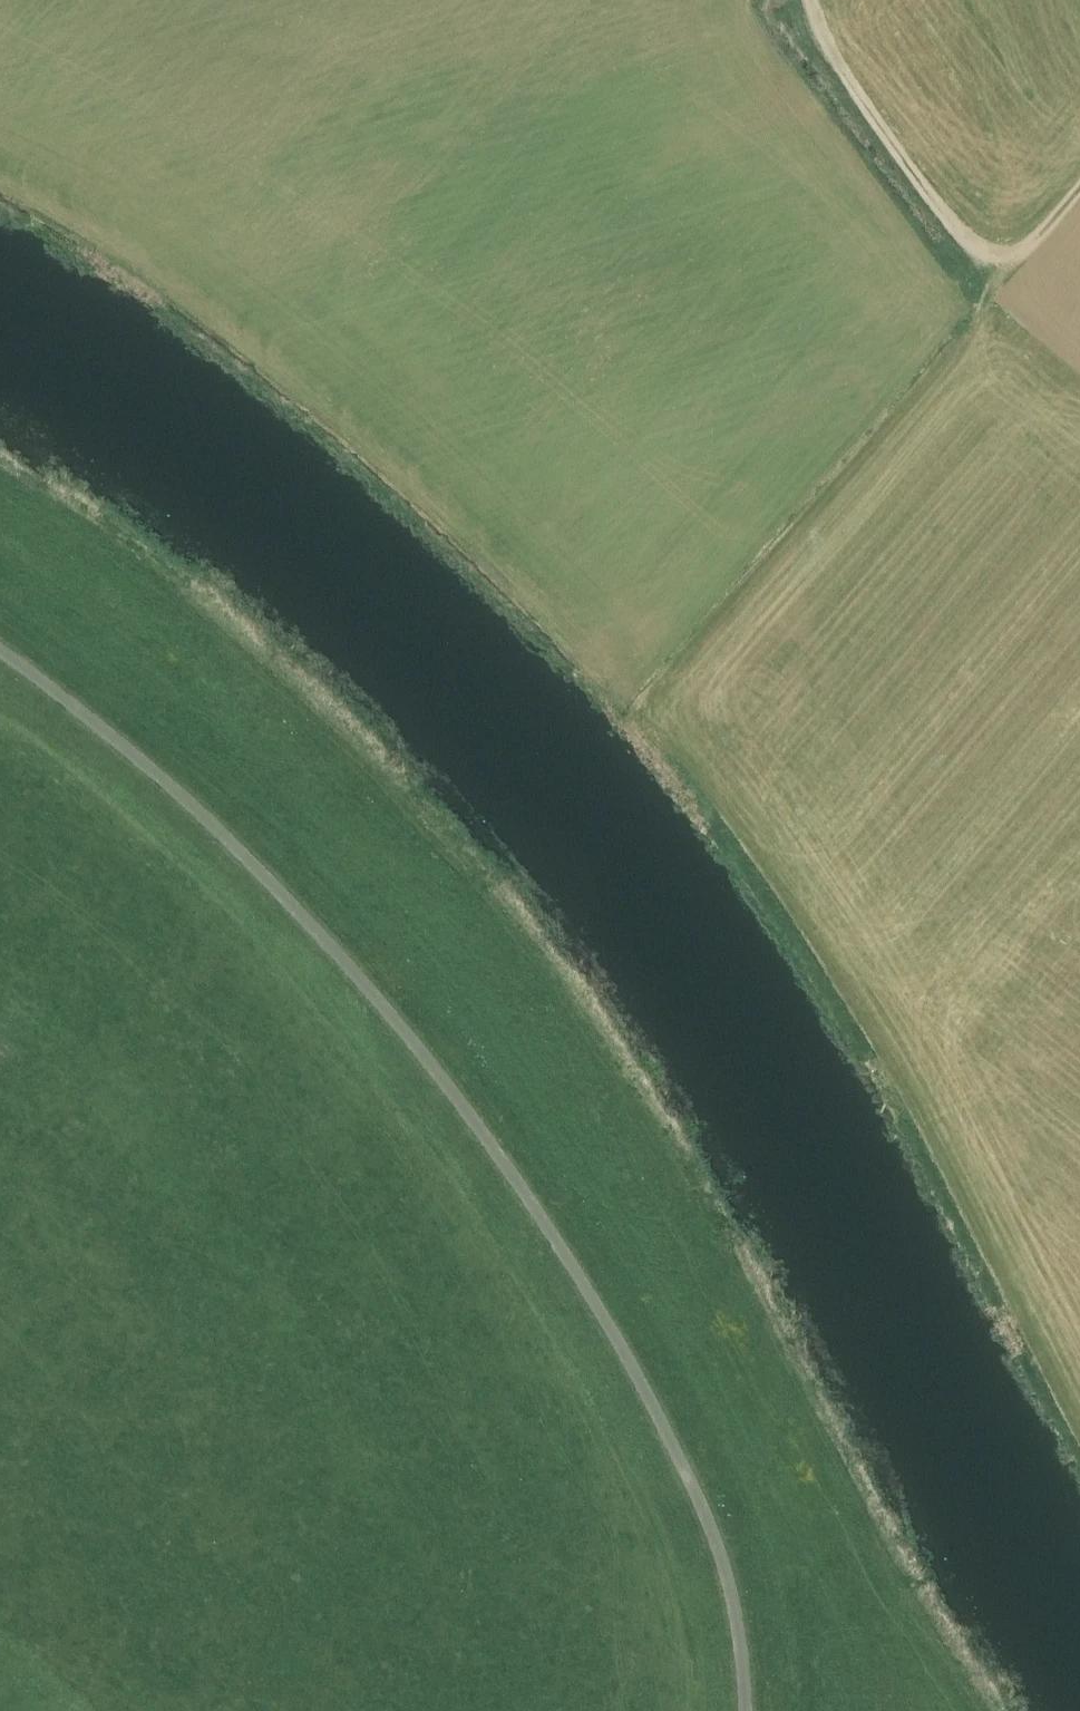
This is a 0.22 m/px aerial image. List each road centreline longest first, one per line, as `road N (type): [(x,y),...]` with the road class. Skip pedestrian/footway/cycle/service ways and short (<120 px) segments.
road 1 (track): [(1079,191),(986,298)]

